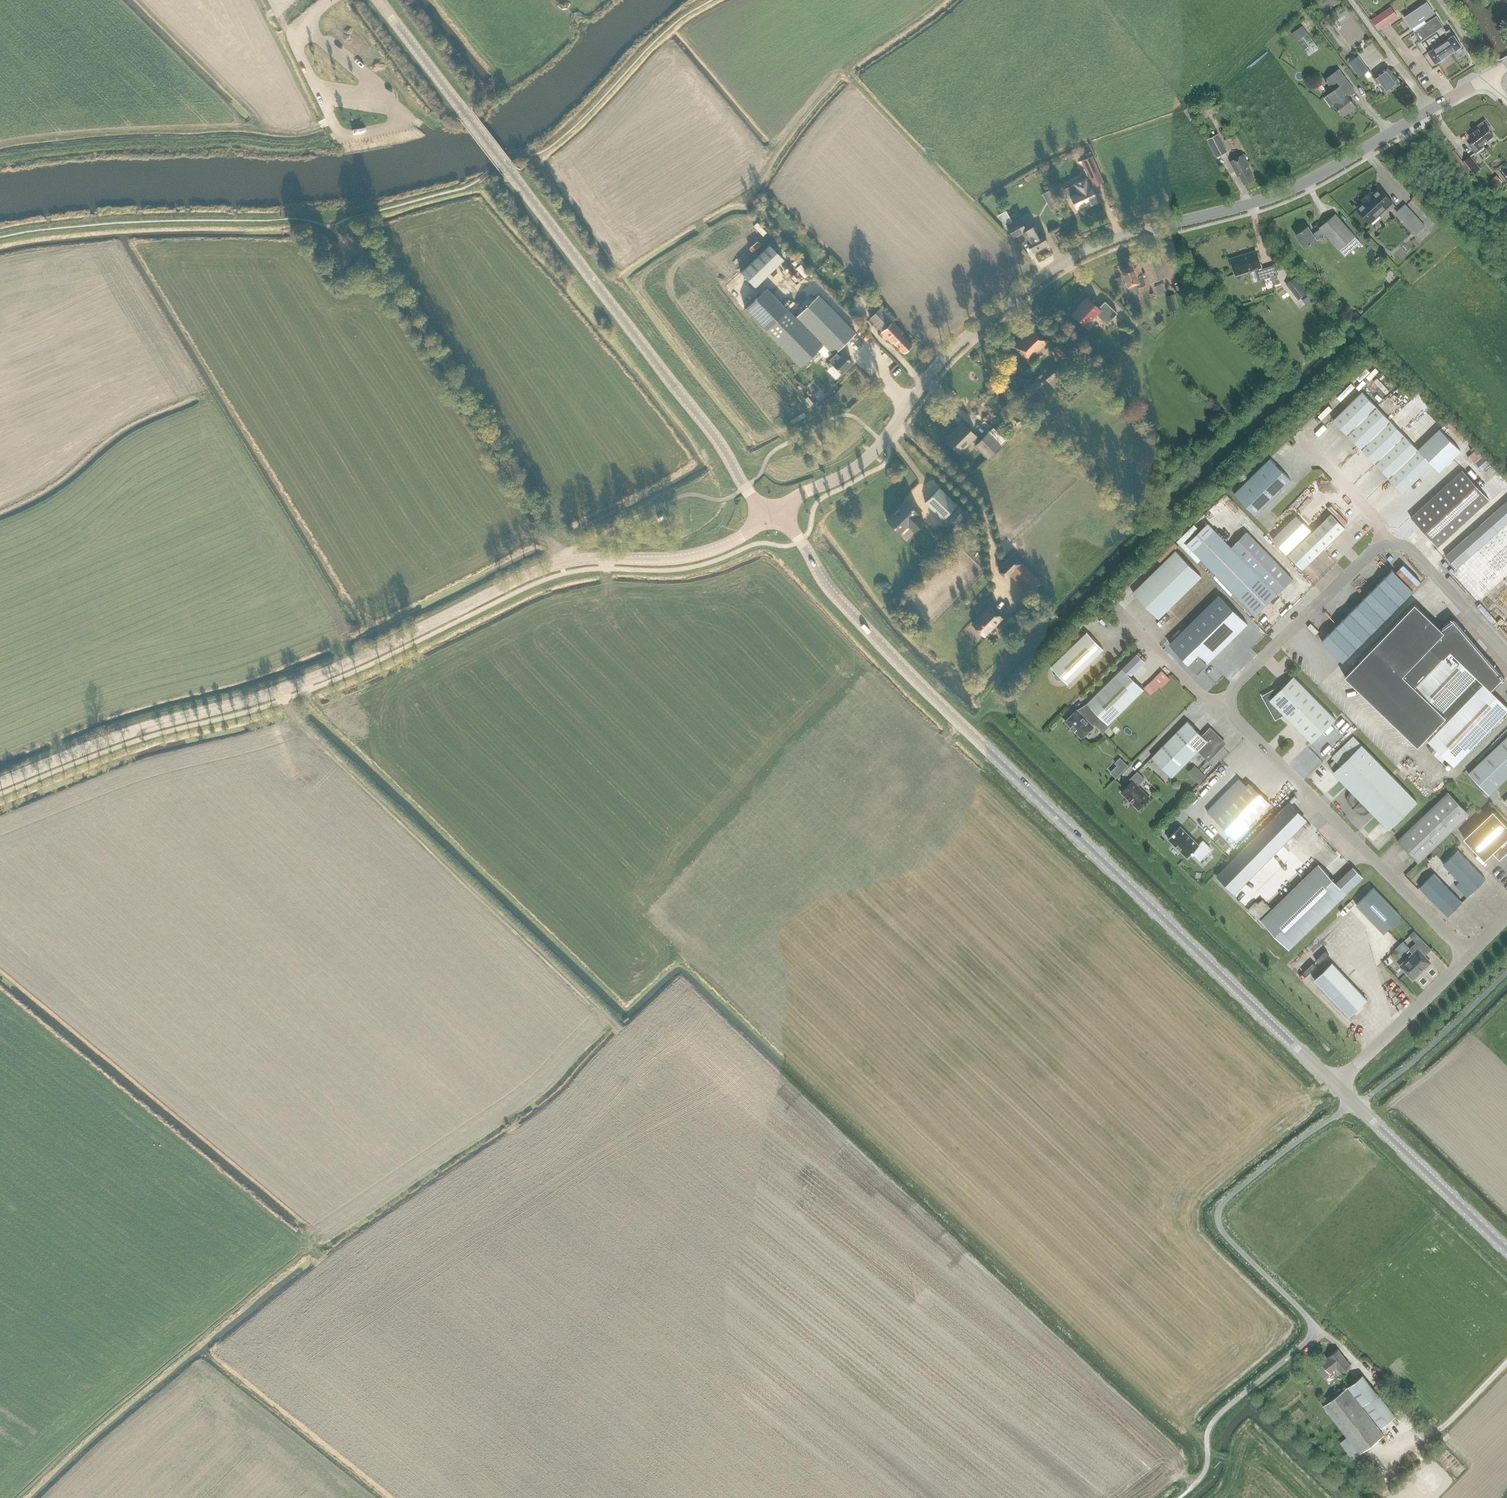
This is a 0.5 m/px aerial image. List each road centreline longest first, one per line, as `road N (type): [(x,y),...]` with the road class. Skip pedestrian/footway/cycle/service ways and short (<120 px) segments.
road 1 (tertiary): [(769,516),(852,471),(953,347),(1067,260),(1285,192),(1489,76)]
road 2 (tertiary): [(0,784),(130,733),(316,677),(547,568),(695,555),(741,538),(769,516)]
road 3 (secondary): [(1337,1086),(920,684),(835,596),(788,525),(769,516)]
road 4 (secondary): [(769,516),(379,0)]
road 5 (unclassified): [(1469,957),(1230,702),(1235,686),(1385,545)]
road 6 (track): [(1136,629),(1121,643),(1094,624),(1052,618),(1003,594),(980,503),(897,421)]
road 7 (secondary): [(1506,1250),(1337,1086)]
road 8 (unclassified): [(1337,1086),(1469,957)]
road 9 (unclassified): [(1506,658),(1408,548),(1385,545)]

